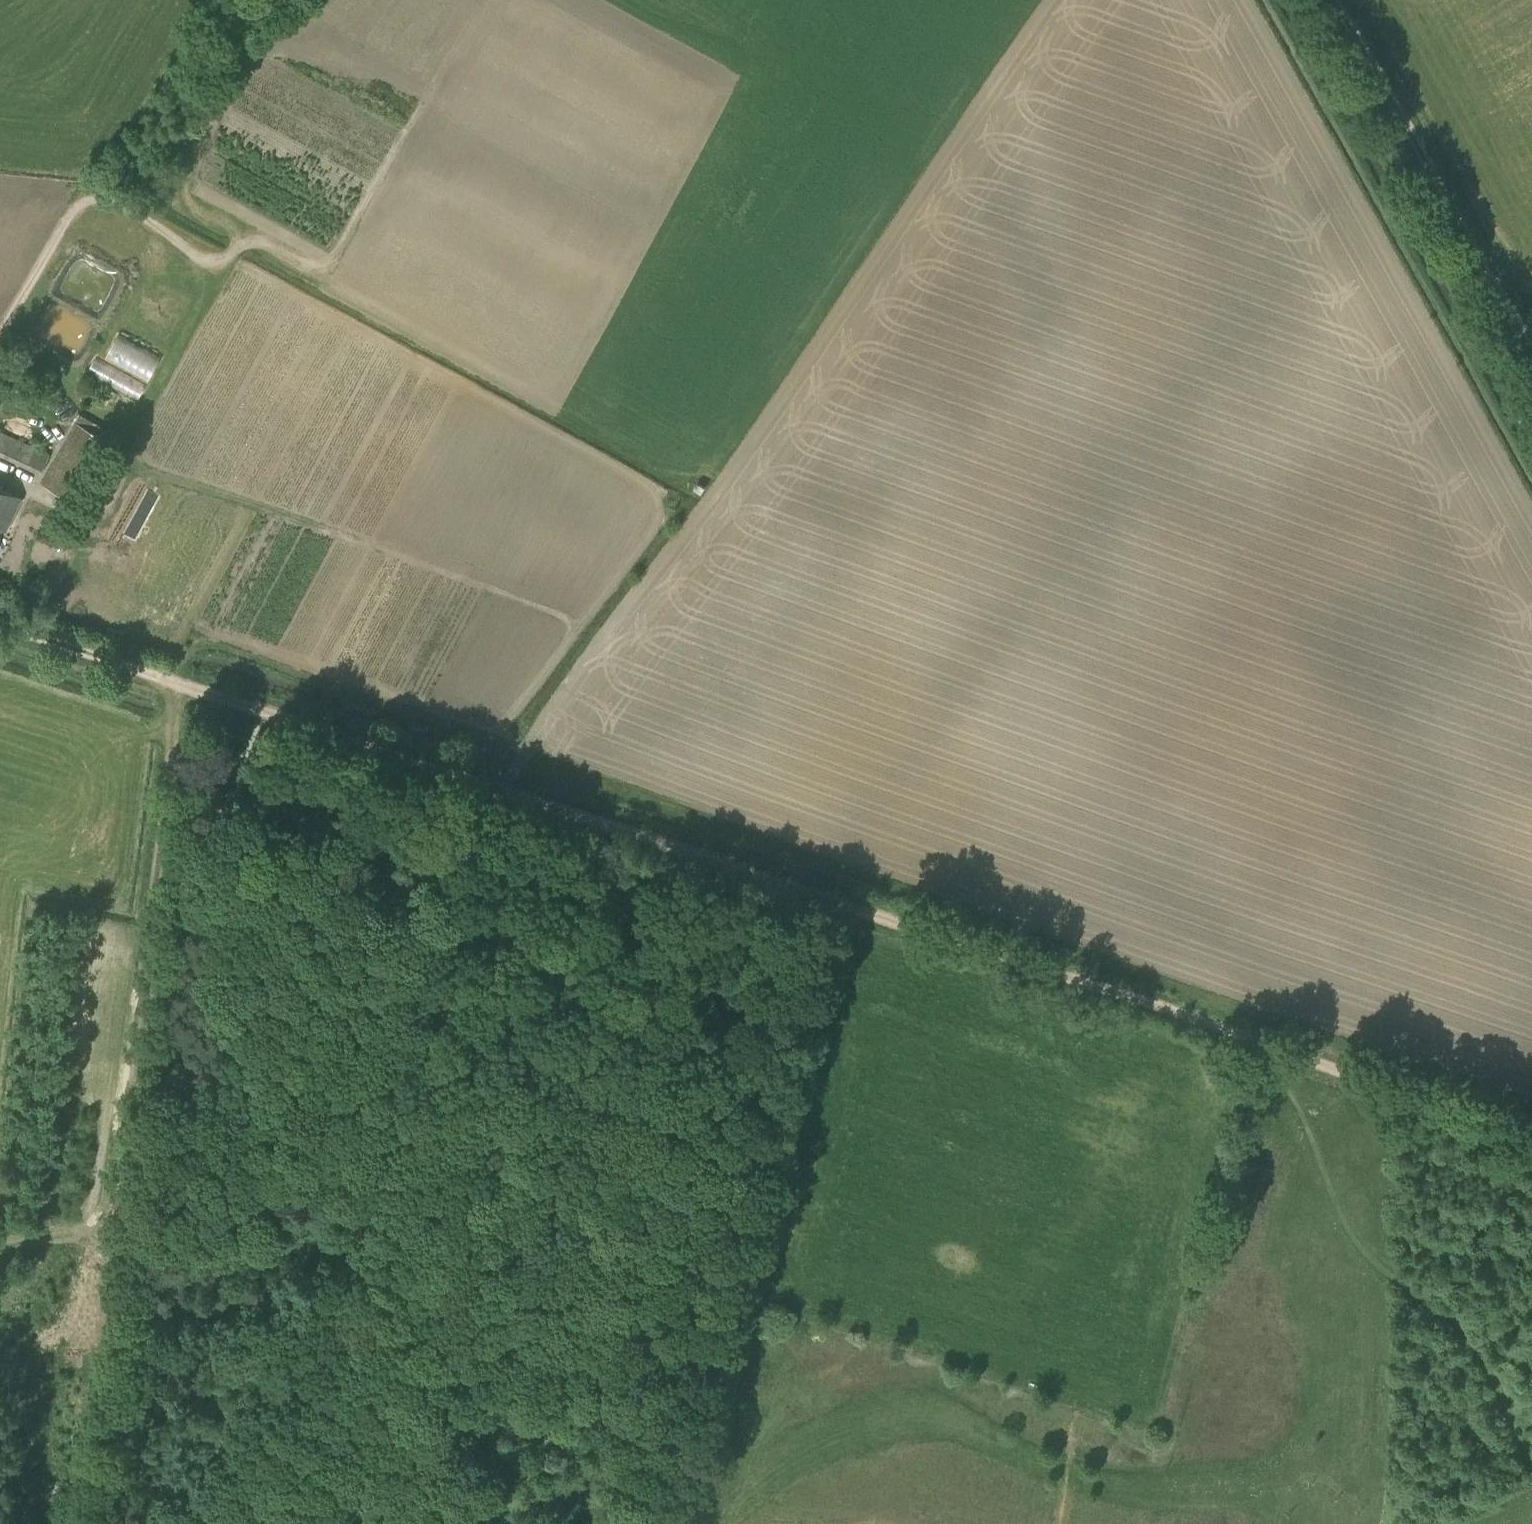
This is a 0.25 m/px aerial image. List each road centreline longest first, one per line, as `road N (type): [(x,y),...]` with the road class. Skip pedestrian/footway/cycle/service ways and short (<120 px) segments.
road 1 (track): [(0,634),(1278,1045)]
road 2 (track): [(1531,355),(1335,0)]
road 3 (track): [(1278,1045),(1531,1132)]

